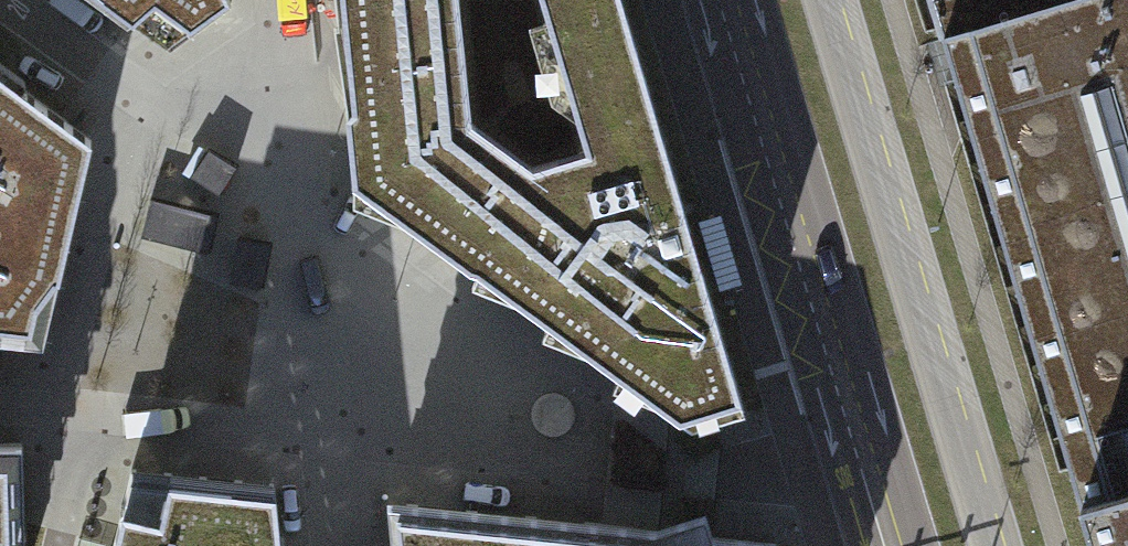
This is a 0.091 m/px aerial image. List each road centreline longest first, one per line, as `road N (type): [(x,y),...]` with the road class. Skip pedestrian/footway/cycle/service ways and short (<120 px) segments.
road 1 (primary): [(754,0),(921,545)]
road 2 (primary): [(985,545),(821,0)]
road 3 (residential): [(299,188),(19,0)]
road 4 (residential): [(311,312),(602,452)]
road 5 (residential): [(320,426),(0,392)]
road 6 (residential): [(280,0),(299,188)]
road 7 (residential): [(299,188),(311,312)]
road 8 (residential): [(320,426),(334,545)]

